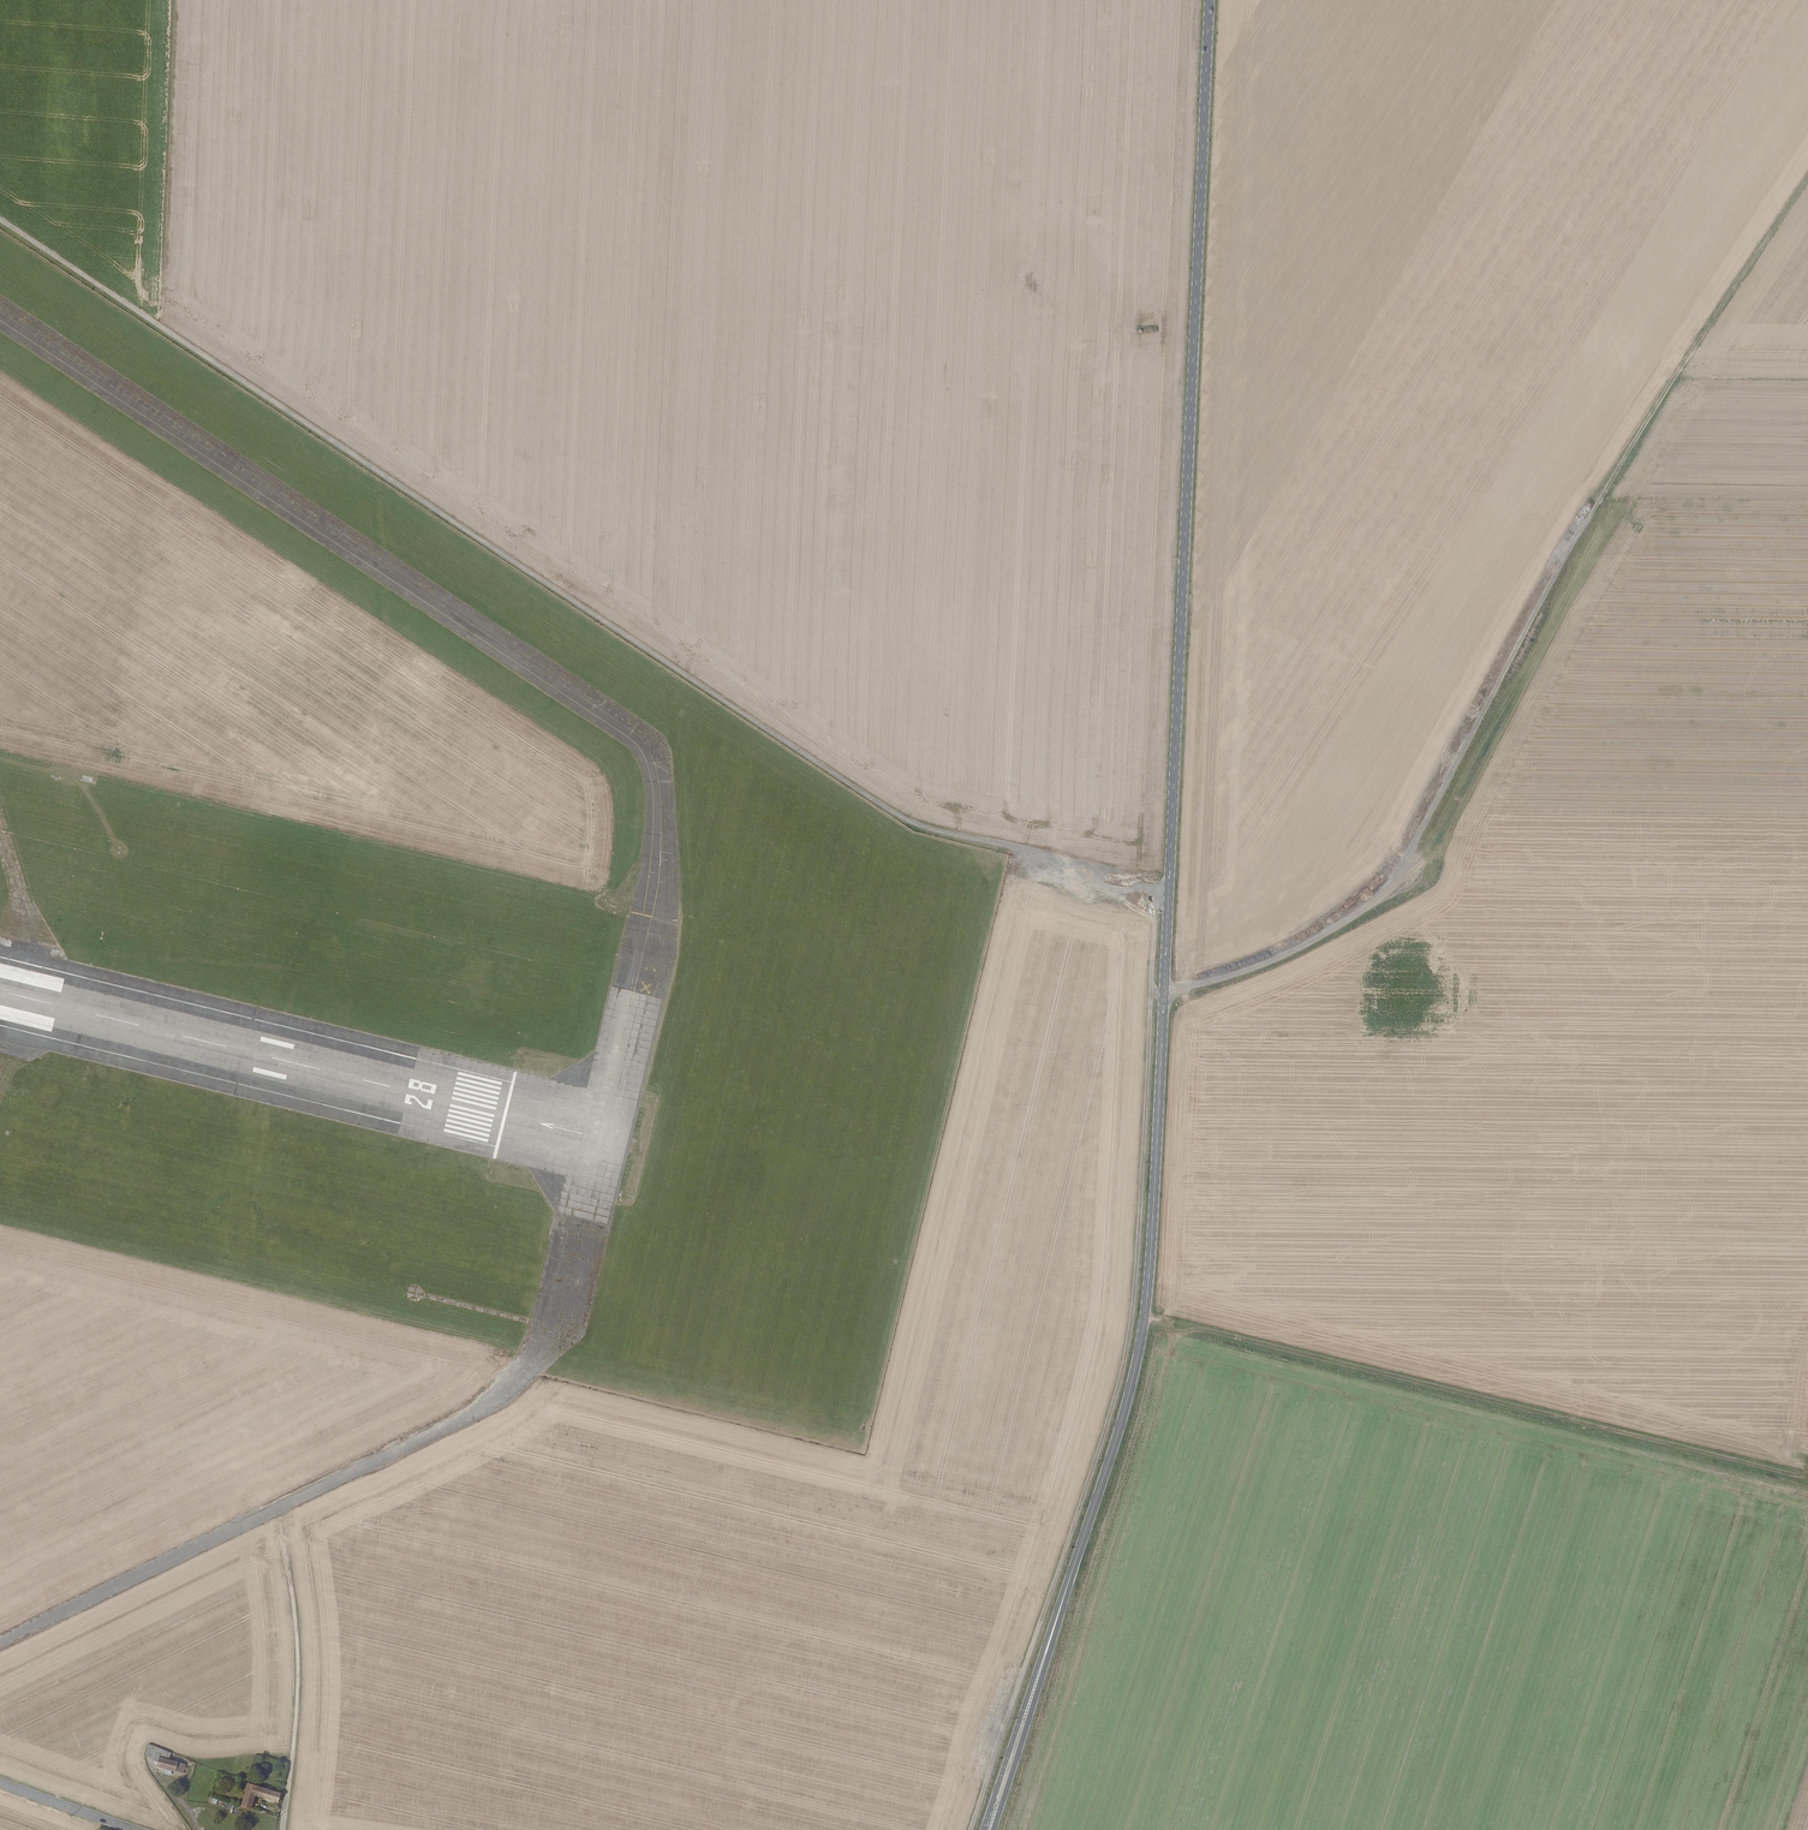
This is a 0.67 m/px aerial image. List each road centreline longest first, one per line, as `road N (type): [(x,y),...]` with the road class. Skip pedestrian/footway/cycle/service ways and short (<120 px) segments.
road 1 (primary): [(988,1829),(1122,1421),(1144,1320),(1210,0)]
road 2 (track): [(1807,177),(1601,496),(1382,892),(1333,932),(1240,971),(1164,990)]
road 3 (track): [(160,324),(173,0)]
road 4 (primary): [(0,1783),(136,1829)]

